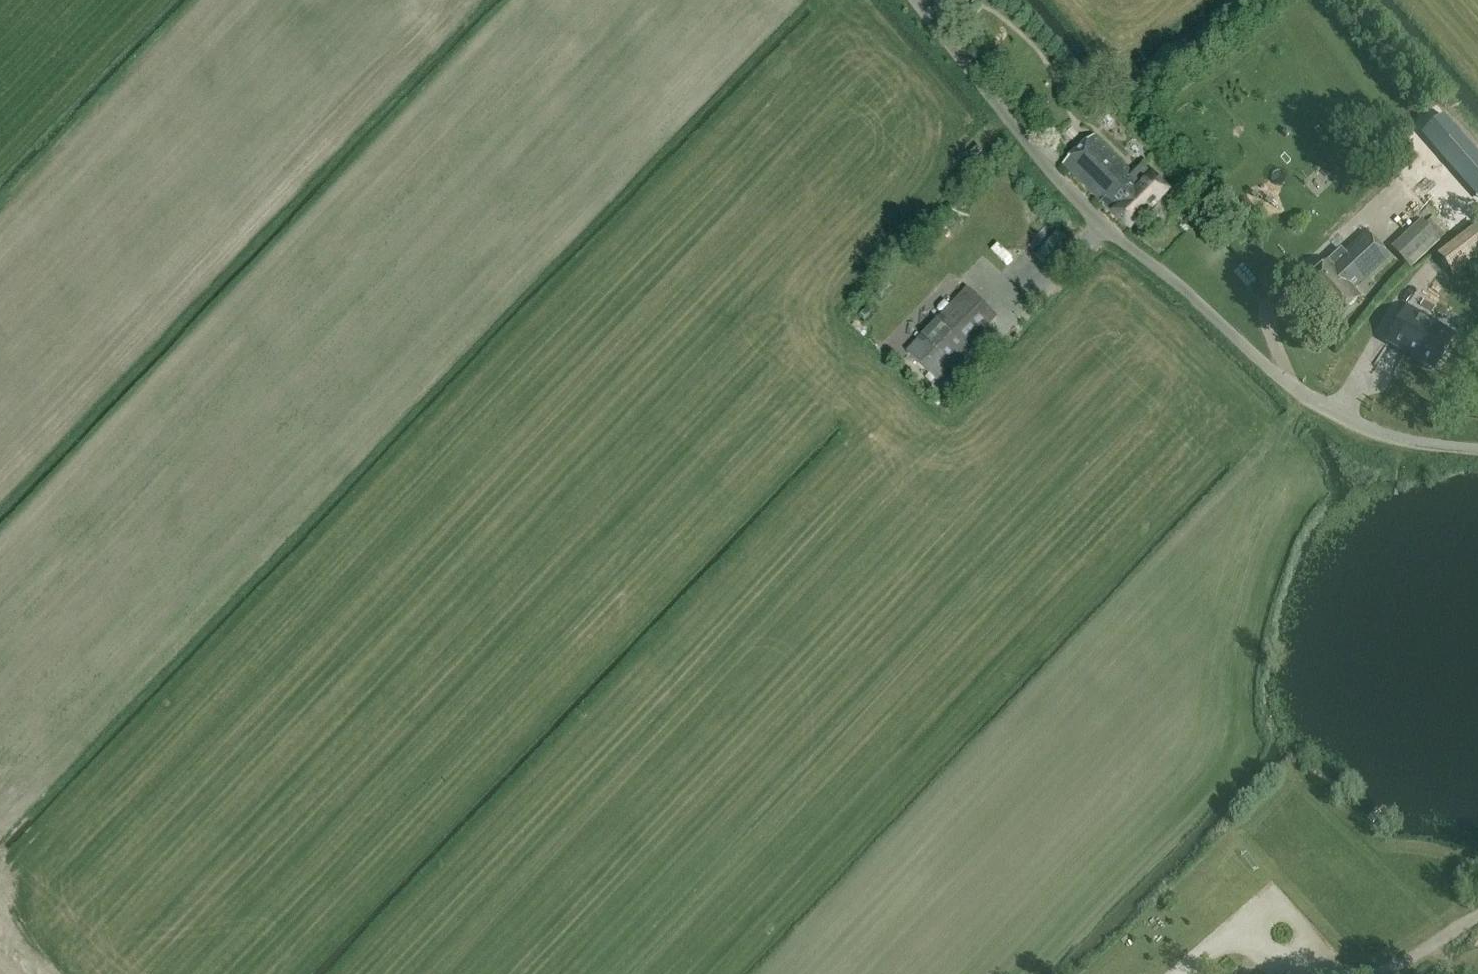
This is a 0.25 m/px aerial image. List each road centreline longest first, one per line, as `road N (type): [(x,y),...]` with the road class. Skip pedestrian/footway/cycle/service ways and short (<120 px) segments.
road 1 (unclassified): [(1477,449),(1374,432),(1294,387),(1069,192),(915,0)]

